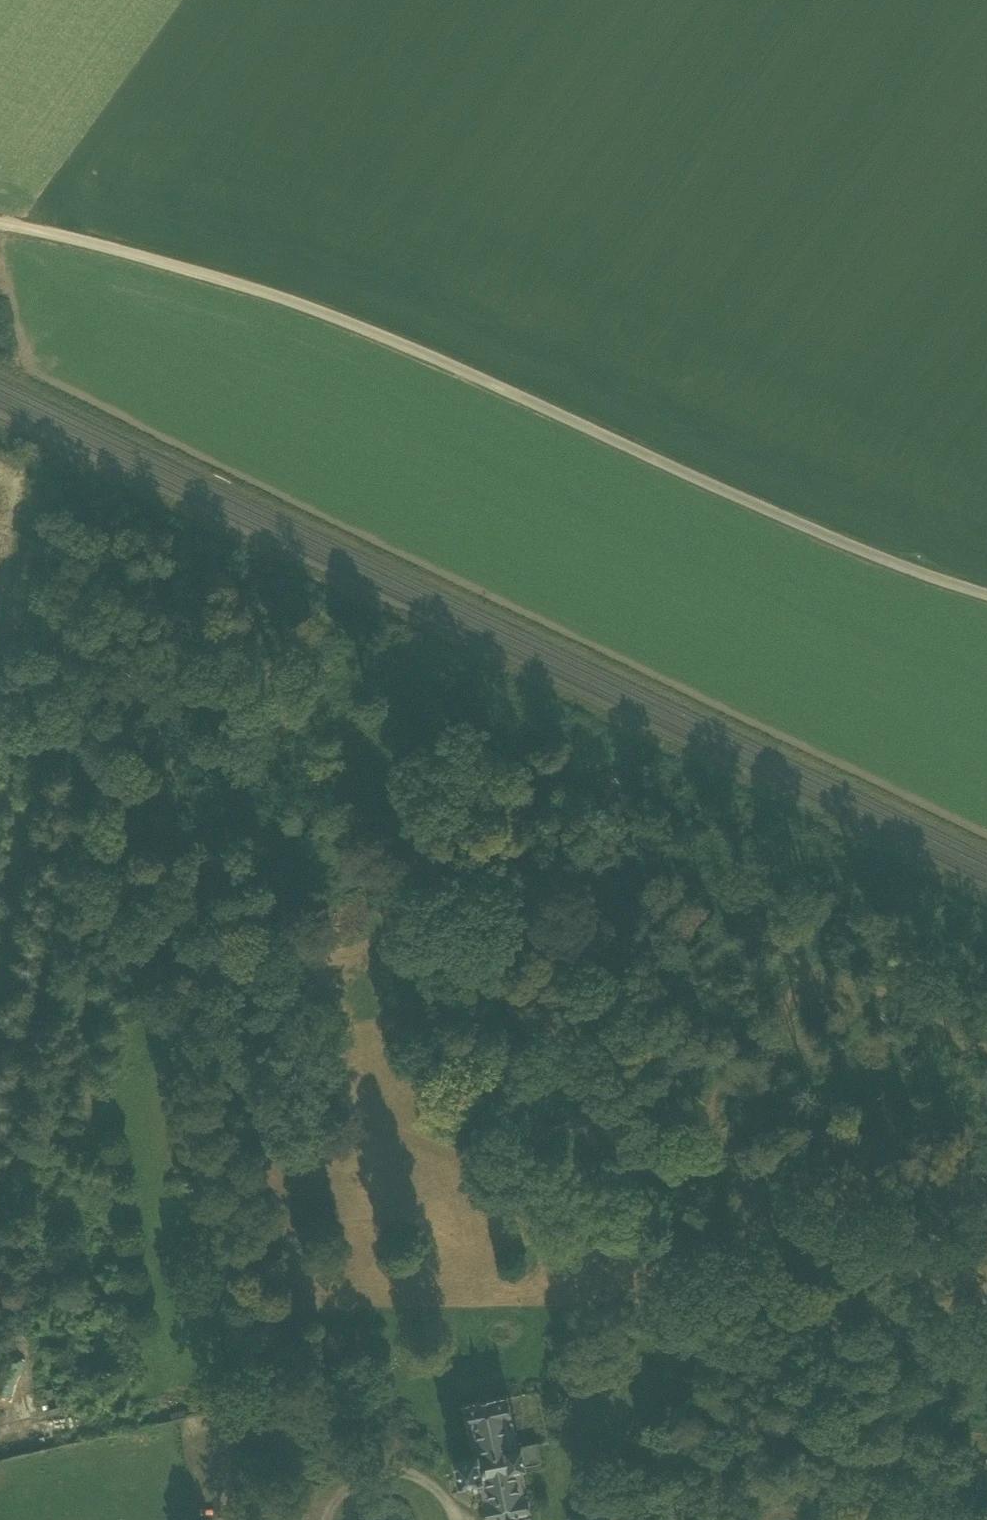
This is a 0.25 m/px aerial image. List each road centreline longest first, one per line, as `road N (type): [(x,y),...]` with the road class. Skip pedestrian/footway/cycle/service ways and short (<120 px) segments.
road 1 (unclassified): [(986,592),(930,576),(271,297),(0,226)]
road 2 (track): [(618,1519),(805,1480),(954,1519)]

